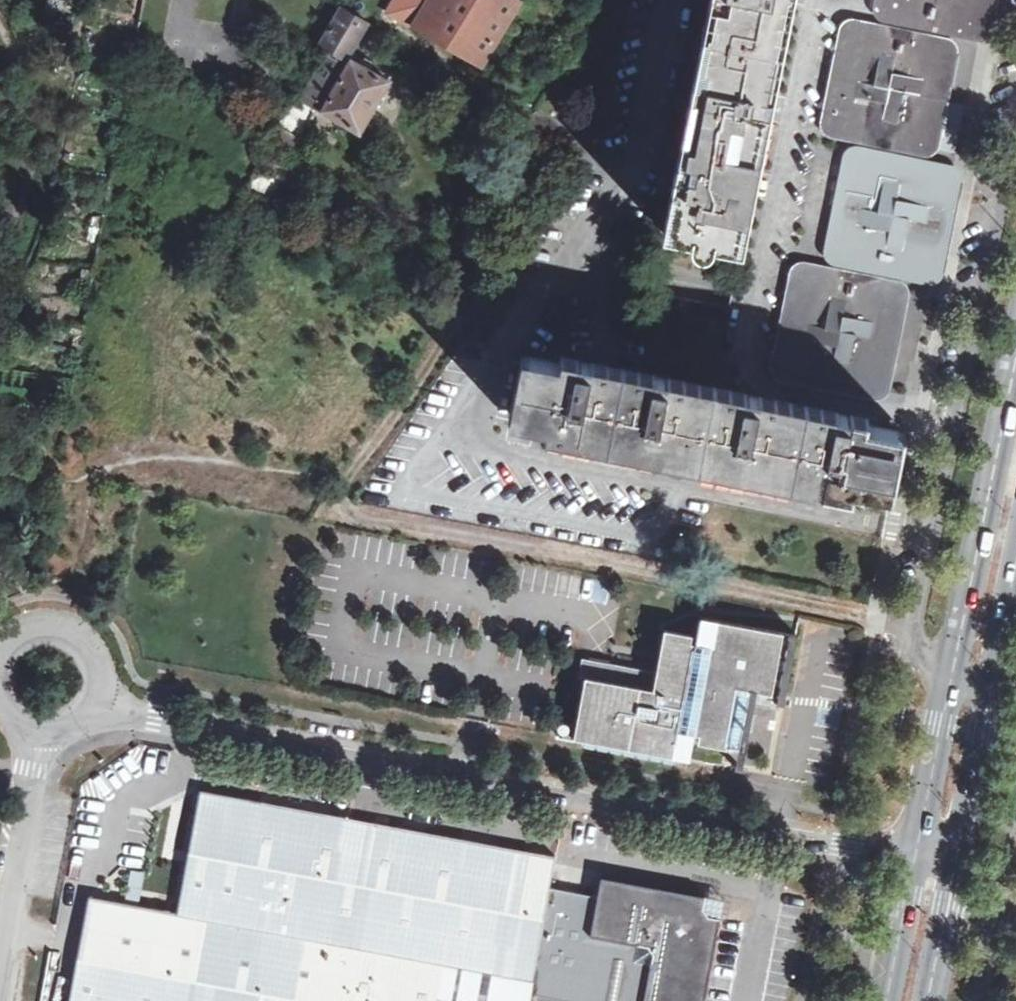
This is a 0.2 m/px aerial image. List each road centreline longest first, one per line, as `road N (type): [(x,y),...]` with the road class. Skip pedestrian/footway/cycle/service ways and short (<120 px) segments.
road 1 (unclassified): [(93,705),(471,762),(914,852)]
road 2 (primary): [(1015,354),(914,852)]
road 3 (primary): [(961,860),(1015,593)]
road 4 (unclassified): [(0,946),(40,734)]
road 5 (unclassified): [(93,705),(98,669),(80,638),(46,625),(0,649)]
road 6 (primary): [(914,852),(884,1000)]
road 7 (primary): [(933,1000),(961,860)]

